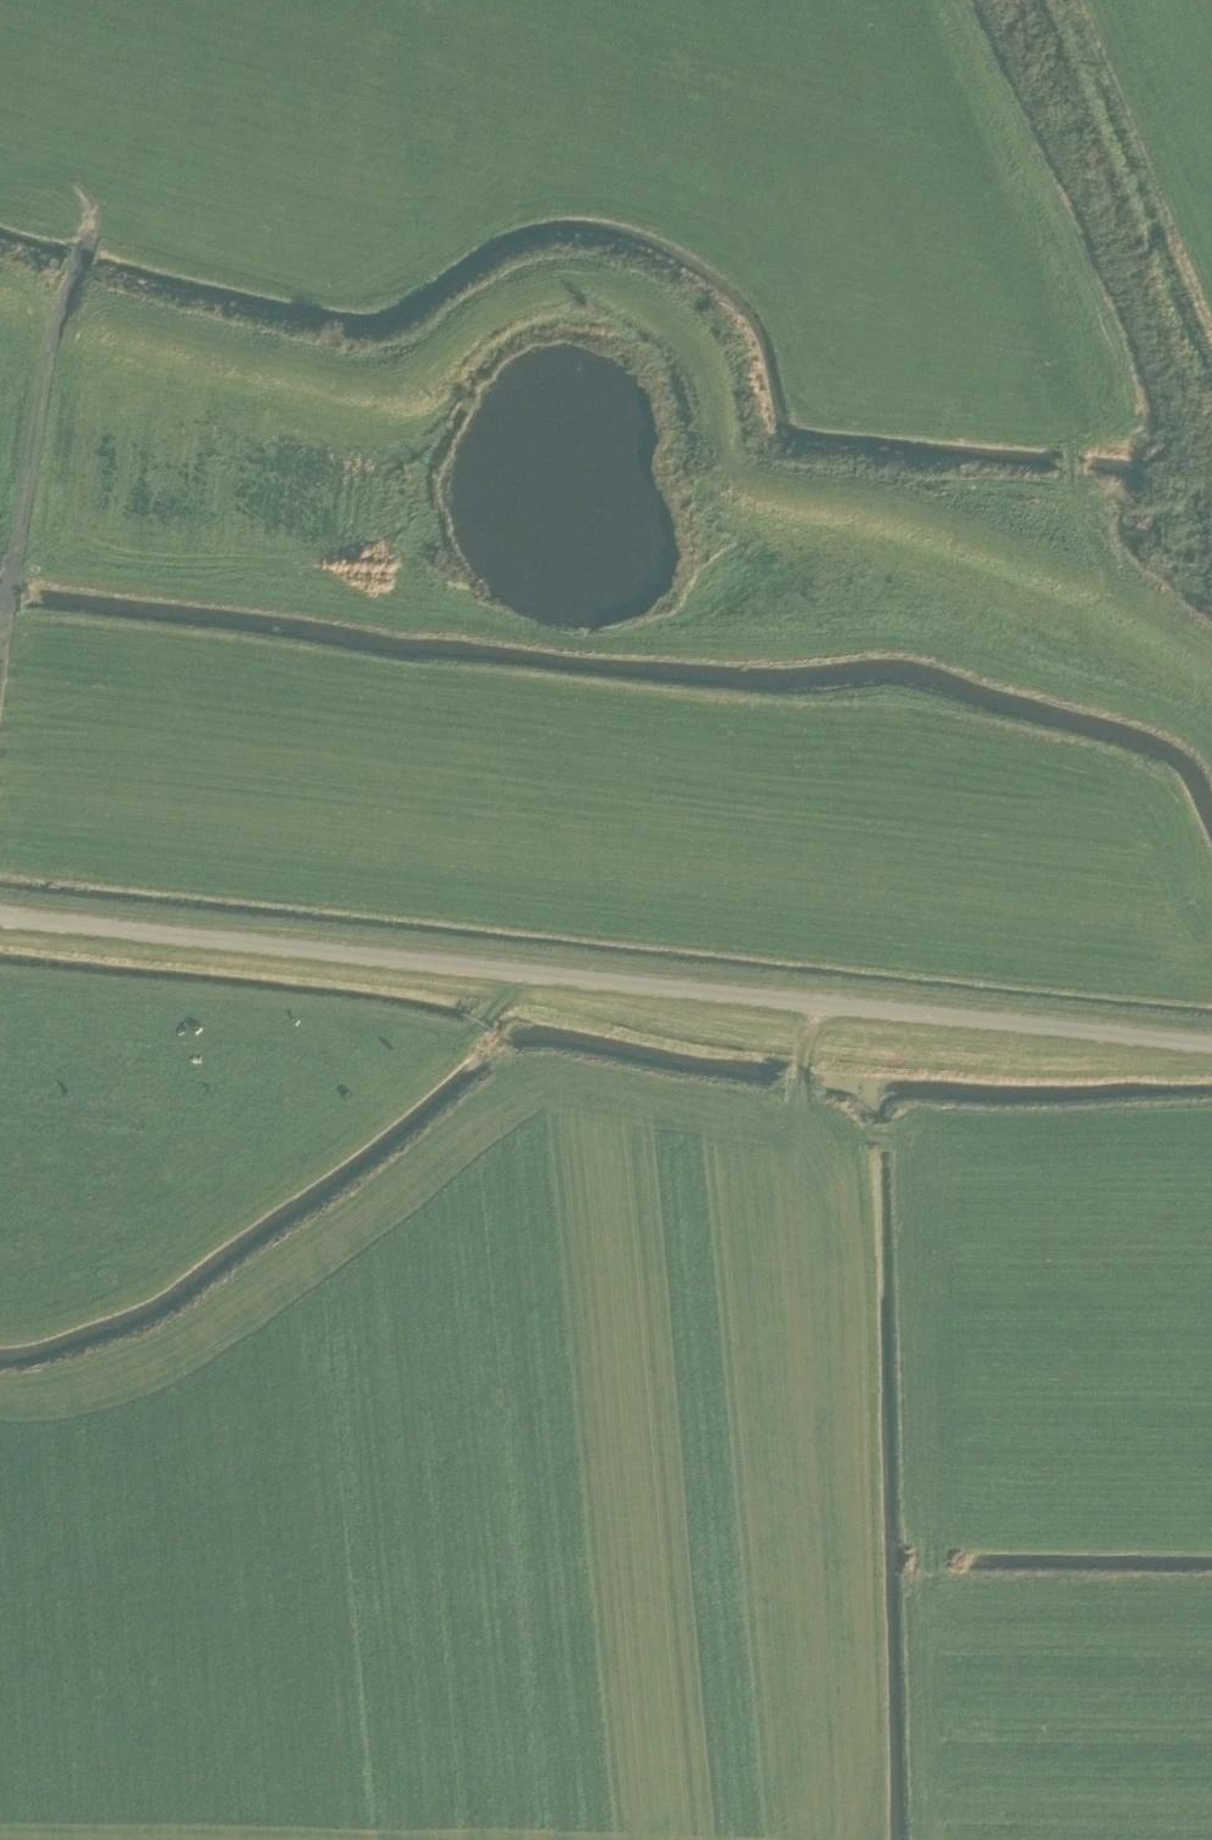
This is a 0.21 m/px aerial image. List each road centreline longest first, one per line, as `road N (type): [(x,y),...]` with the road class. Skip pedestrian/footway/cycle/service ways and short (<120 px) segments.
road 1 (unclassified): [(1211,1045),(0,917)]

